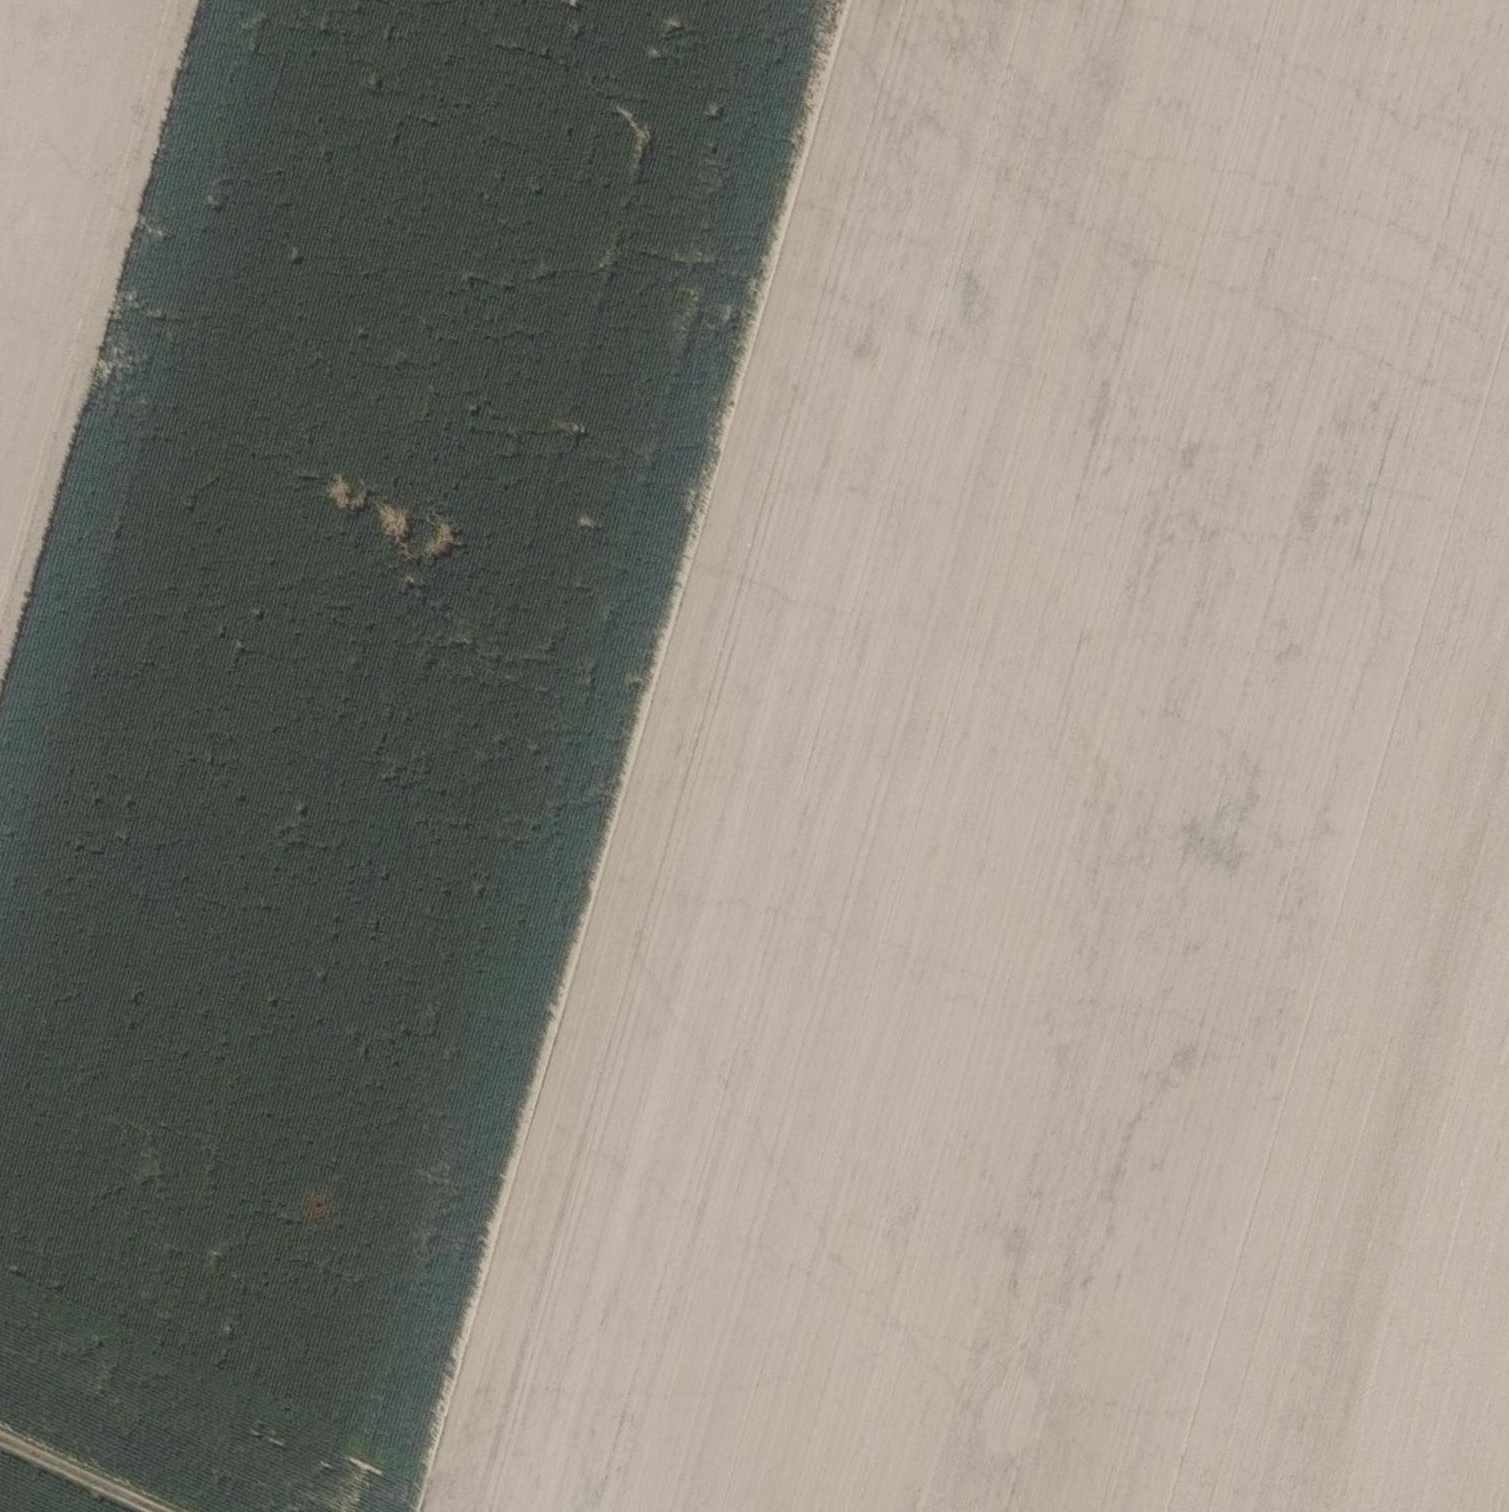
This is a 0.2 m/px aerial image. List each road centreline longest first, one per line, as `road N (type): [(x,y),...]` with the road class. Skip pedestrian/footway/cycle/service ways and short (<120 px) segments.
road 1 (track): [(0,1443),(155,1511)]

